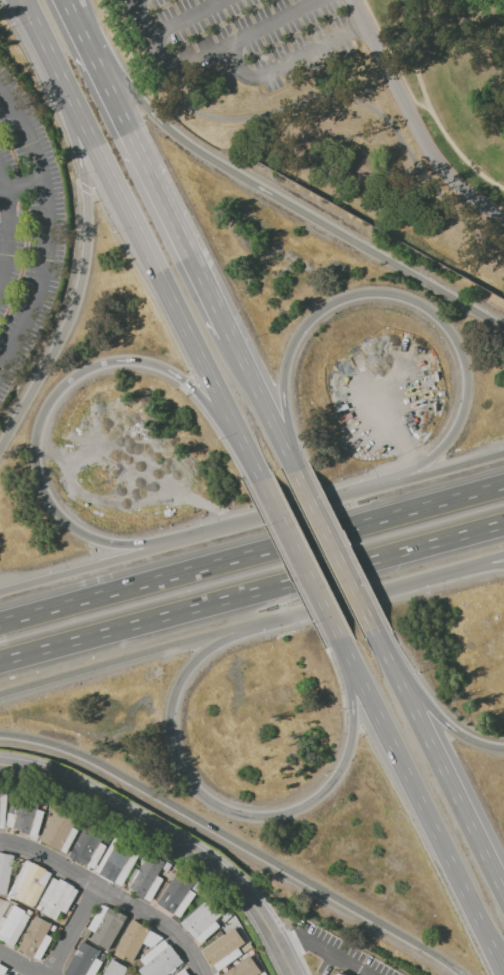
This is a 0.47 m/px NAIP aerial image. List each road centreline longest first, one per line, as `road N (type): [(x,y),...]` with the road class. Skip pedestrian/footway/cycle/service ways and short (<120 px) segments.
road 1 (primary): [(20,0),(257,475)]
road 2 (motorway): [(183,540),(114,543),(76,531),(49,505),(34,446),(48,405),(71,379),(130,360),(174,375),(198,390),(257,475)]
road 3 (motorway): [(0,733),(97,760),(460,974)]
road 4 (motorway): [(337,640),(355,717),(347,764),(312,803),(288,814),(236,813),(196,786),(180,763),(171,719),(199,658),(266,622)]
road 5 (motorway): [(0,664),(503,527)]
road 6 (motorway): [(503,326),(203,154),(144,103),(86,35)]
road 7 (motorway): [(296,465),(285,387),(295,344),(324,309),(347,297),(400,294),(443,318),(470,382),(449,443),(378,485)]
road 8 (motorway): [(46,53),(86,175),(90,241),(66,333),(0,451)]
road 9 (tertiary): [(0,764),(61,774),(213,864),(272,929),(295,974)]
road 10 (trunk): [(337,640),(500,974)]
road 11 (primary): [(233,333),(86,35)]
road 12 (motorway): [(503,485),(217,564)]
road 13 (trunk): [(503,885),(376,628)]
road 14 (motorway): [(0,696),(266,622)]
road 15 (motorway): [(217,564),(0,623)]
road 16 (motorway): [(378,485),(183,540)]
road 17 (motorway): [(183,540),(0,593)]
road 18 (trunk): [(257,475),(337,640)]
road 19 (motorway): [(266,622),(443,575)]
road 20 (trunk): [(376,628),(296,465)]
road 21 (motorway): [(503,748),(476,741),(418,697),(376,628)]
road 22 (primary): [(296,465),(233,333)]
road 23 (motorway): [(503,455),(378,485)]

